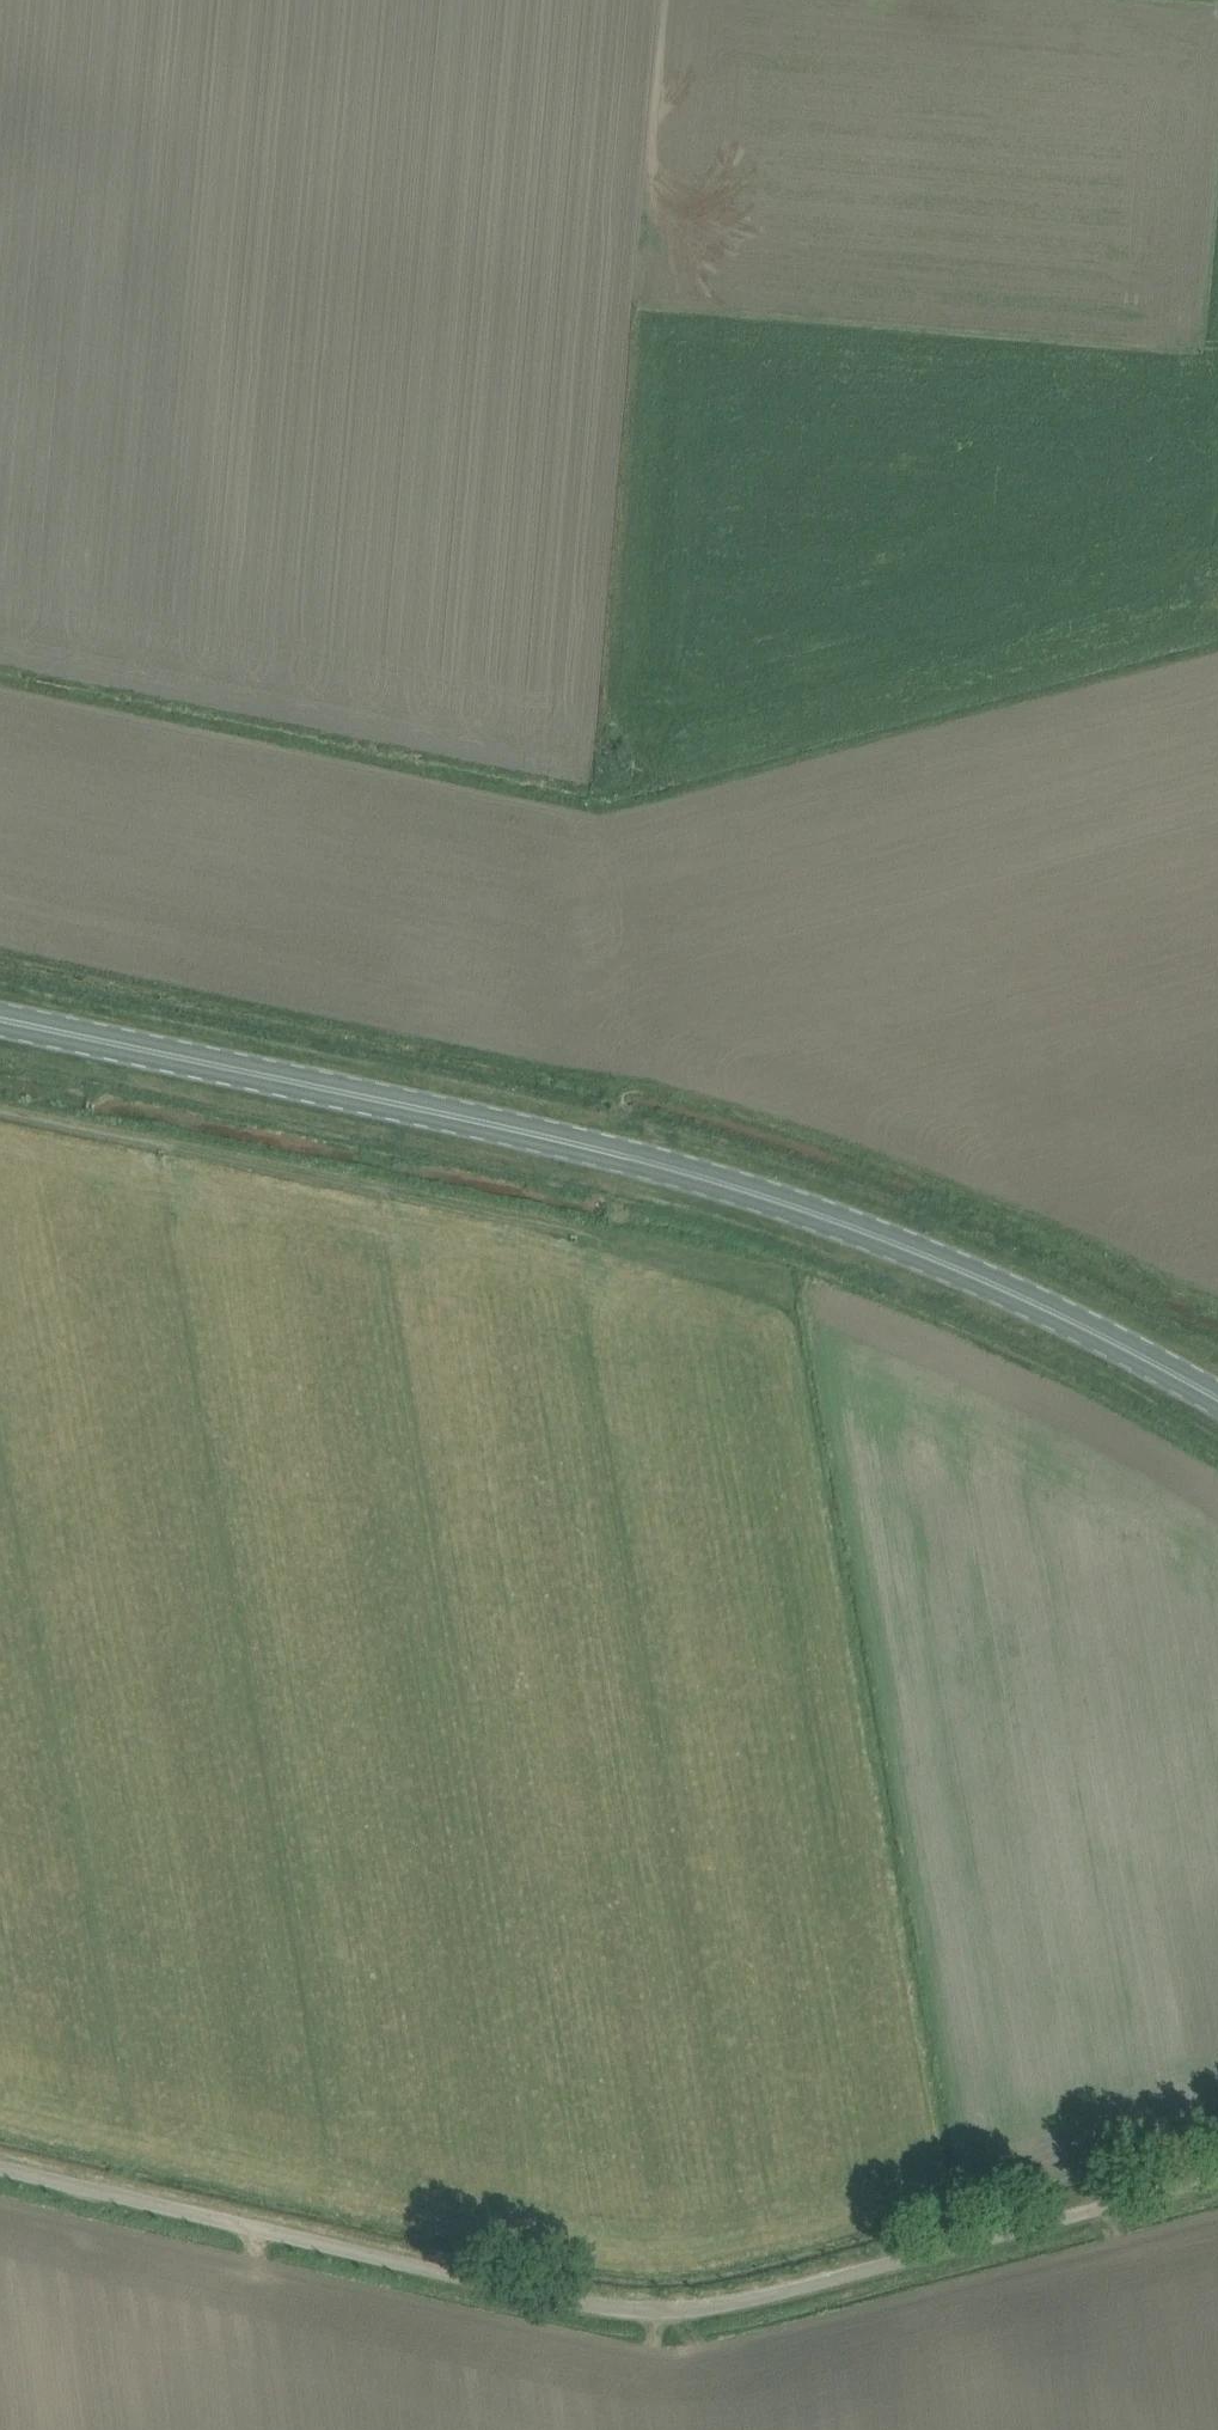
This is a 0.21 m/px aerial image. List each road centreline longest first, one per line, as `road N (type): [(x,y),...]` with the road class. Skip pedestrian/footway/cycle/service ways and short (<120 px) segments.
road 1 (secondary): [(1217,1400),(1035,1303),(795,1207),(581,1144),(0,1017)]
road 2 (unclassified): [(0,2159),(451,2262),(607,2283),(736,2283),(938,2245),(1217,2172)]

